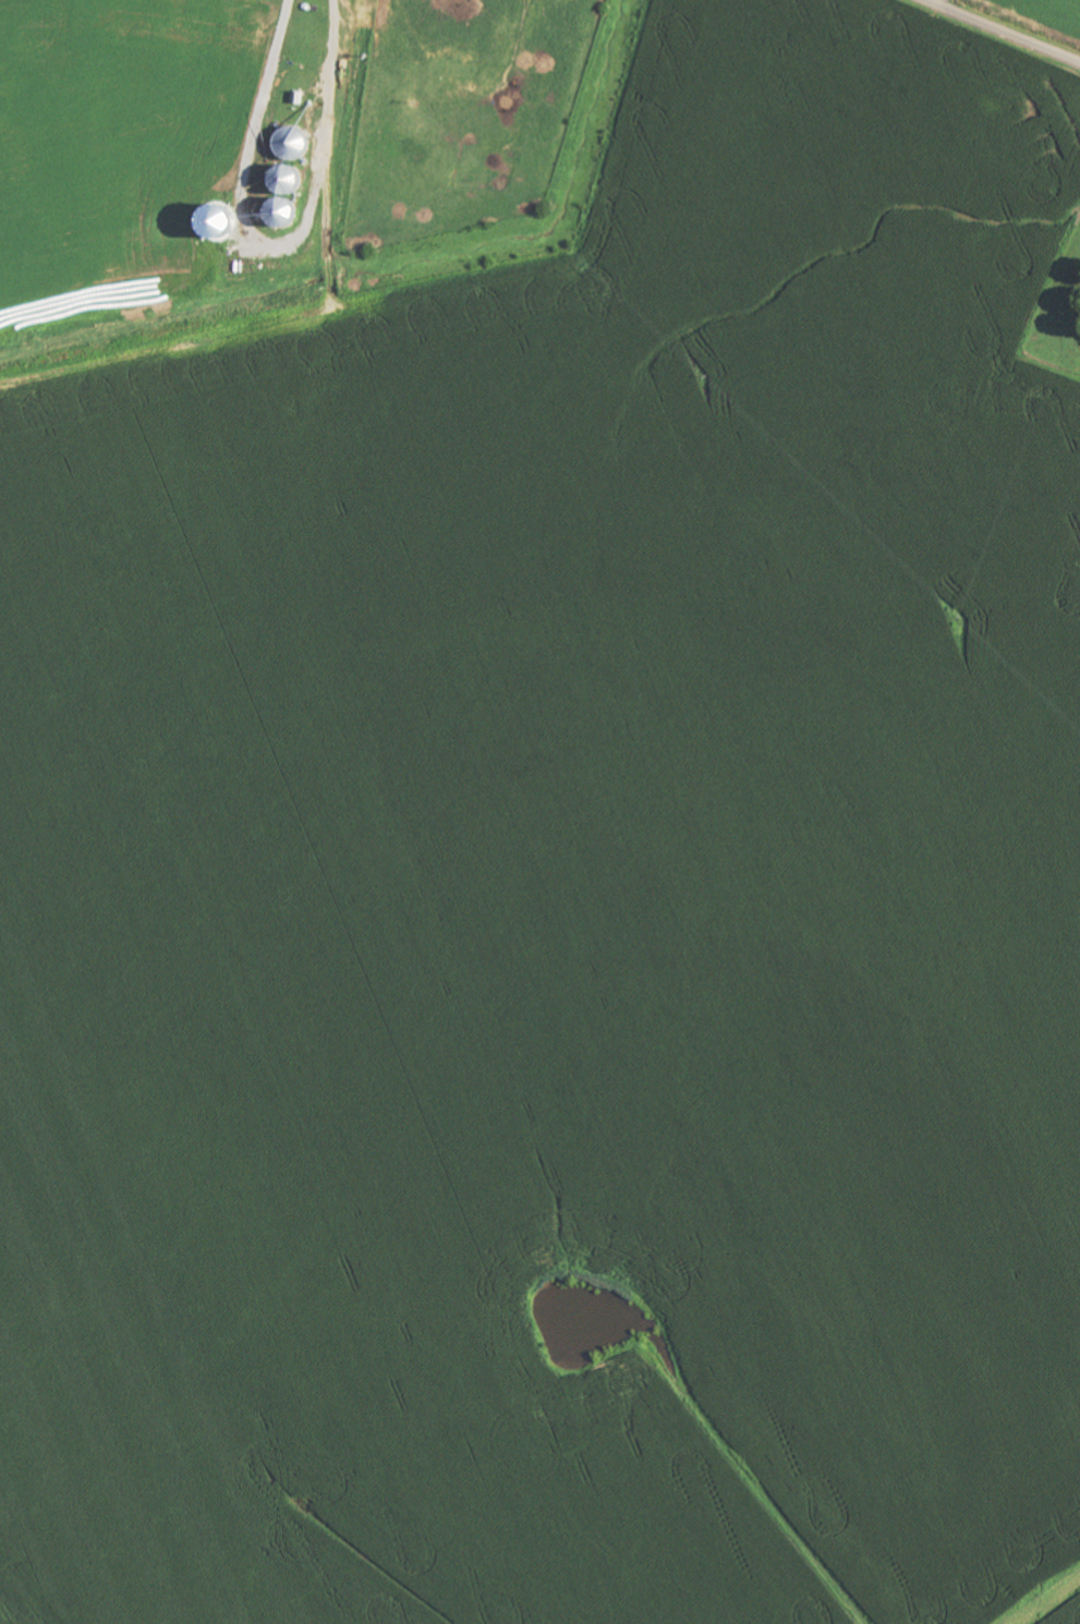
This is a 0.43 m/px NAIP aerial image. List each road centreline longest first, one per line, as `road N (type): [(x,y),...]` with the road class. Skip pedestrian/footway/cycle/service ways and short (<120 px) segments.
road 1 (residential): [(923,0),(1079,64)]

